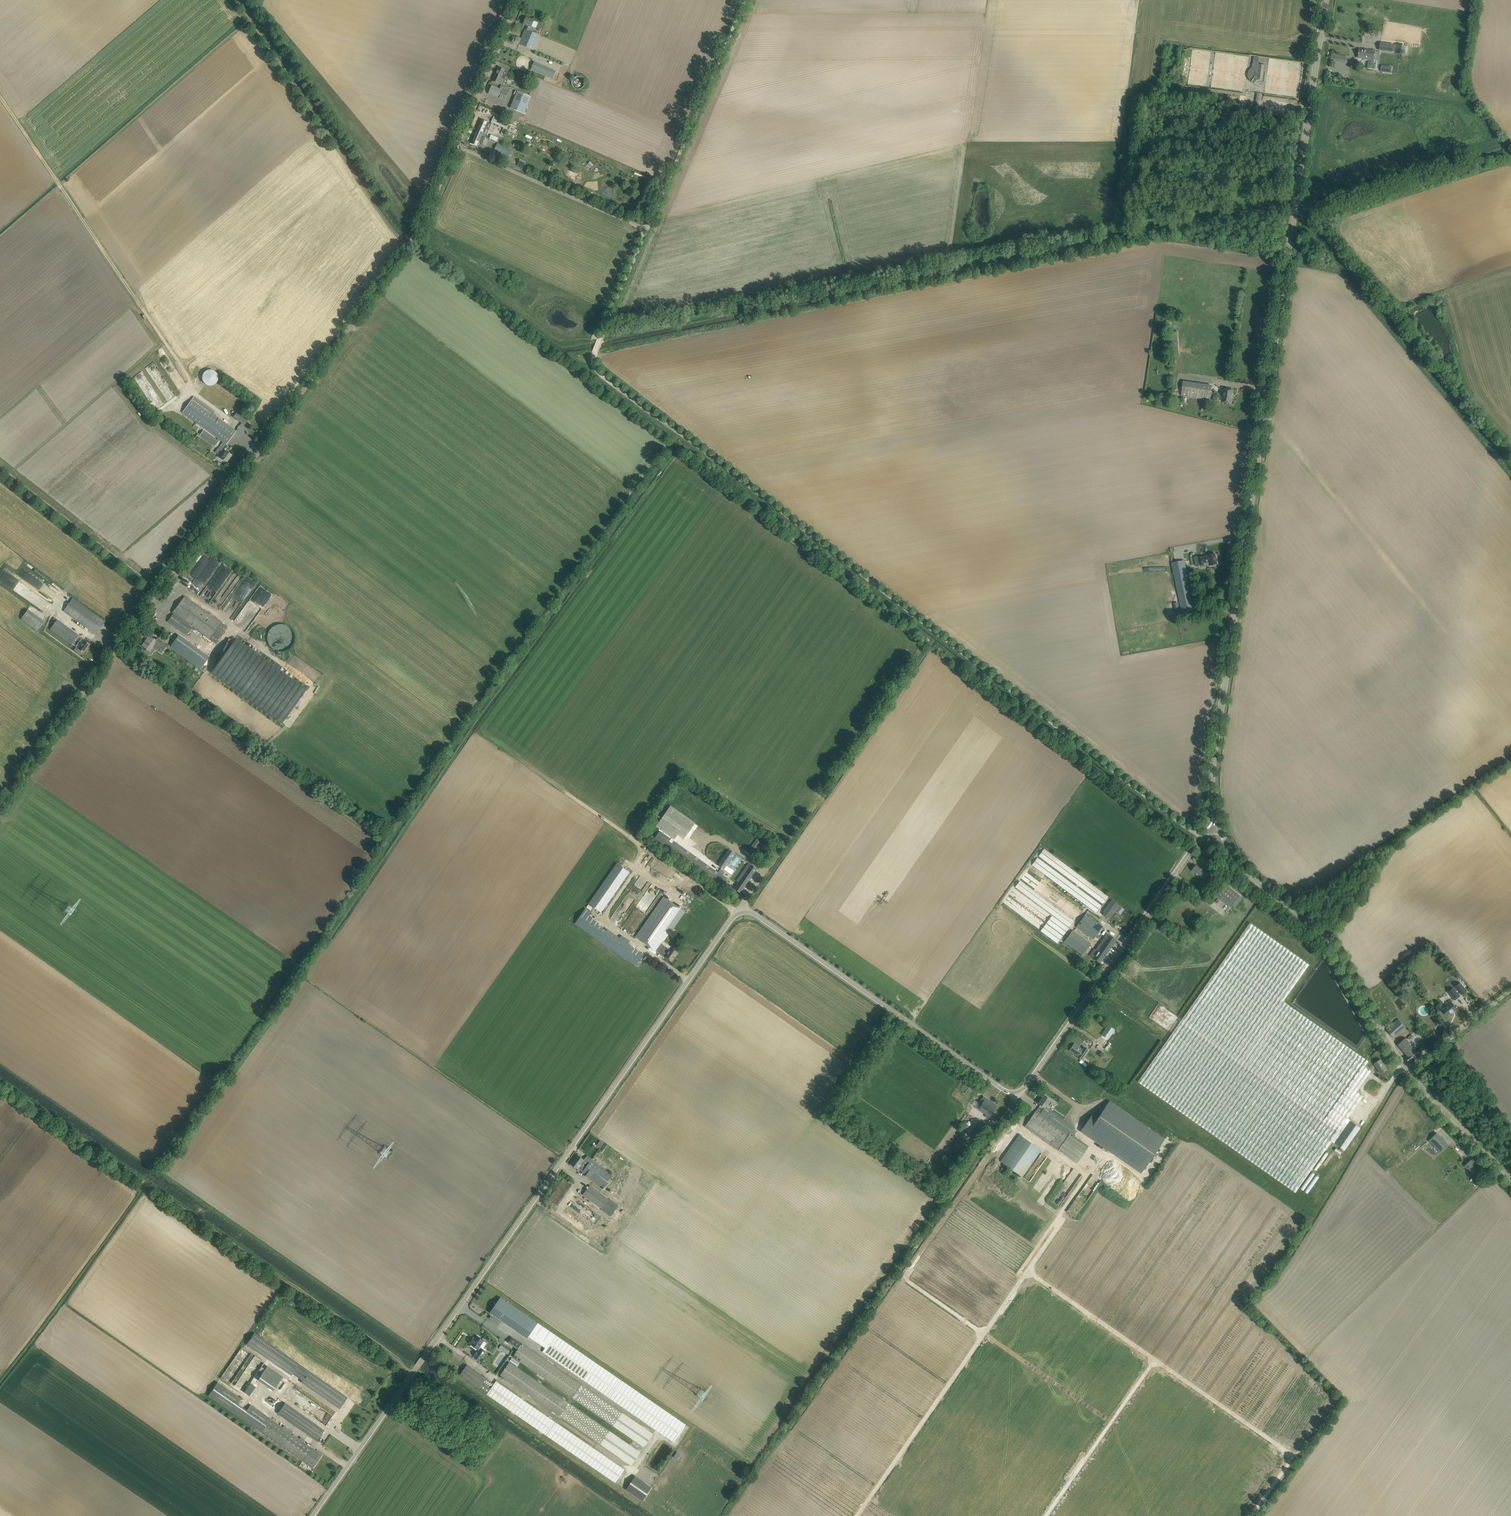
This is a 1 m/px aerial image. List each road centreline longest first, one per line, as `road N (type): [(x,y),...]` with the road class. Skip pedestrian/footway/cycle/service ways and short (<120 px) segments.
road 1 (tertiary): [(312,1515),(738,912),(752,913),(1006,1092),(1017,1092),(1198,841),(1218,828)]
road 2 (track): [(744,0),(592,366),(1200,838)]
road 3 (unclassified): [(0,806),(417,234),(518,0)]
road 4 (tertiary): [(1218,828),(1211,755),(1325,0)]
road 5 (track): [(867,1491),(1088,1173)]
road 6 (track): [(0,100),(193,392)]
road 7 (tertiary): [(1407,1072),(1325,936),(1239,859),(1218,828)]
road 8 (track): [(234,0),(369,202),(410,244)]
road 9 (track): [(1442,630),(1262,412)]
road 10 (track): [(646,228),(456,146)]
road 11 (tertiary): [(1510,1179),(1407,1072)]
road 12 (unclassified): [(1407,1072),(1510,985)]

